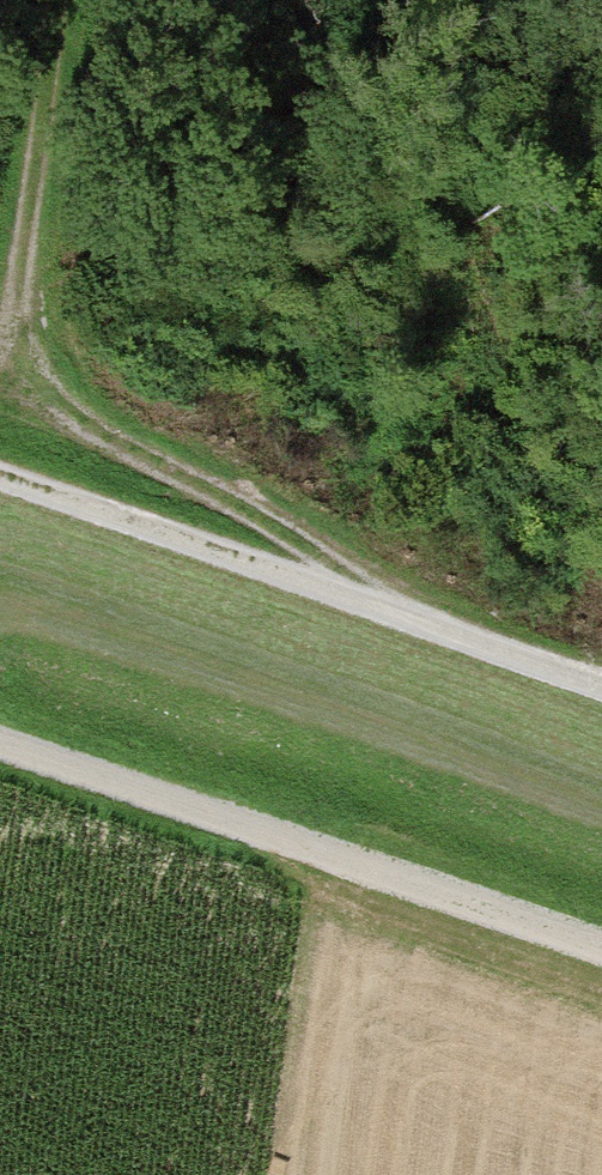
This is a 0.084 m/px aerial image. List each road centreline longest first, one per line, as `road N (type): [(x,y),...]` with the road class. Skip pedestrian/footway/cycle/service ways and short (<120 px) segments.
road 1 (track): [(0,479),(601,684)]
road 2 (track): [(601,950),(0,749)]
road 3 (track): [(419,621),(262,514),(49,401),(16,347),(0,353)]
road 4 (track): [(16,347),(62,0)]

